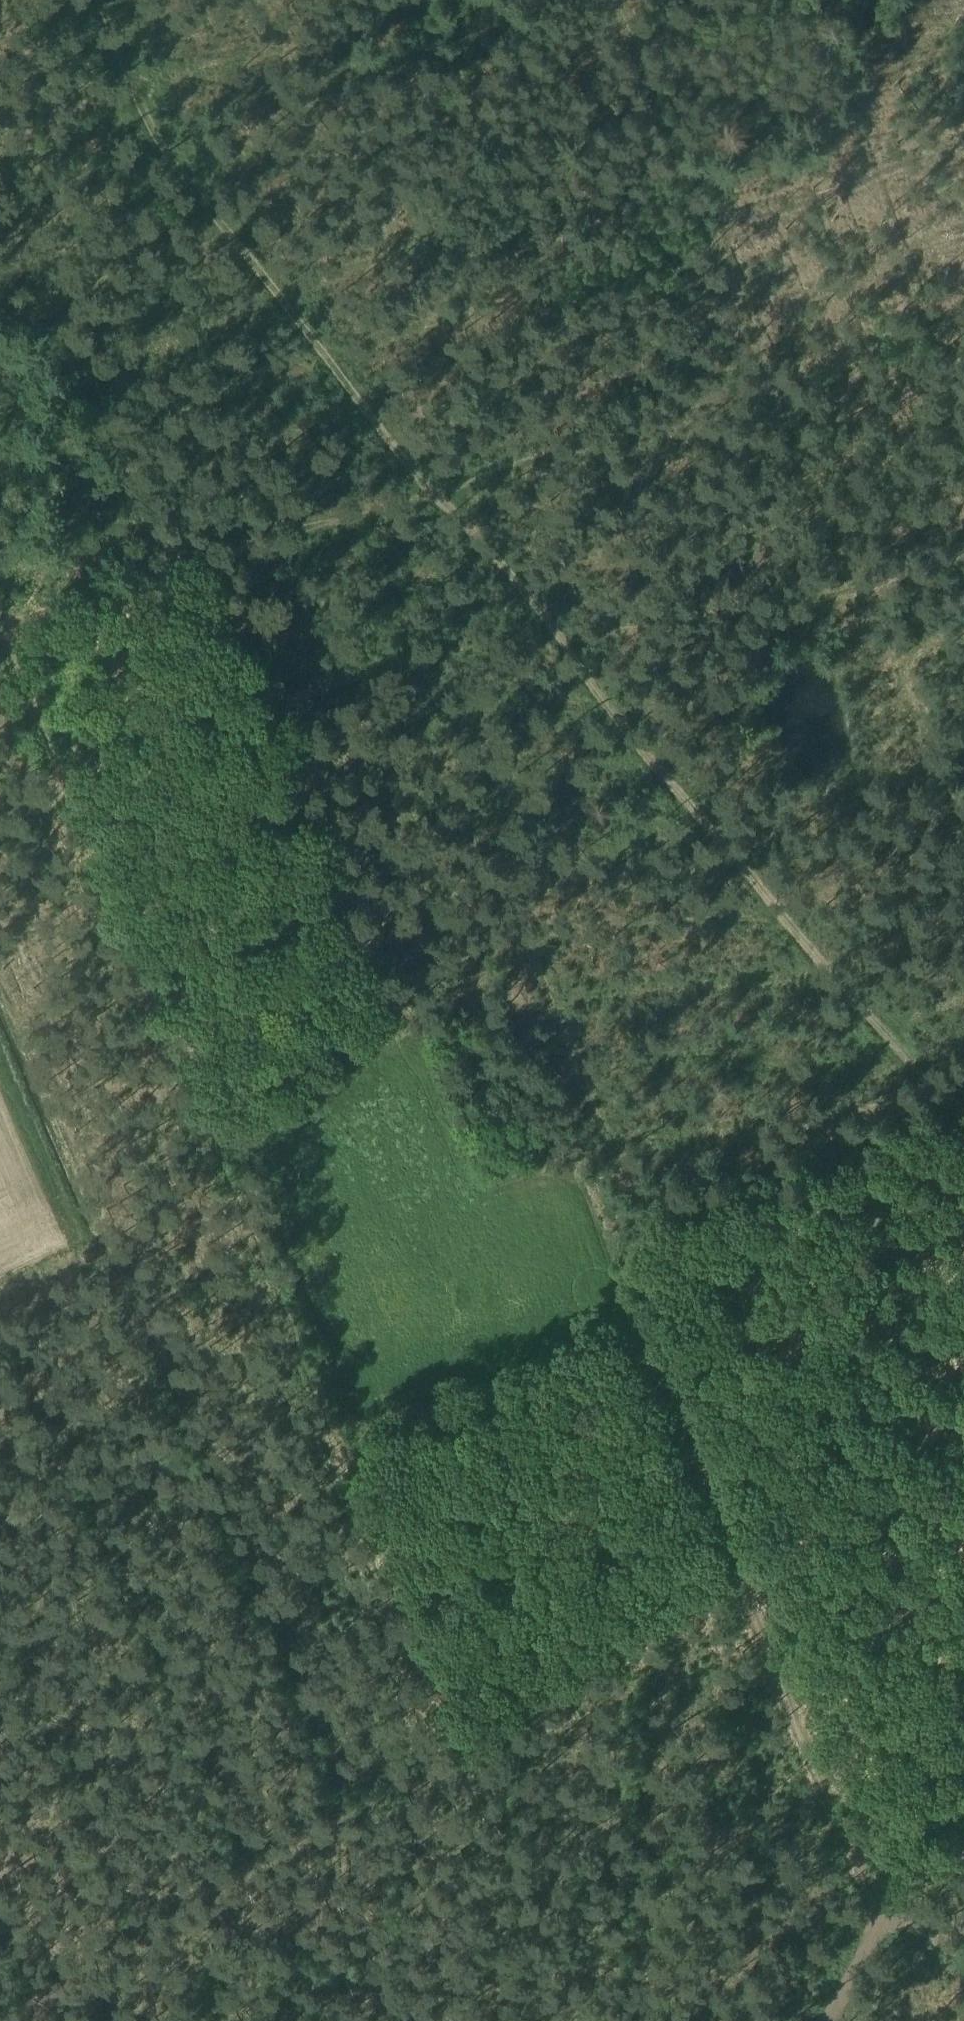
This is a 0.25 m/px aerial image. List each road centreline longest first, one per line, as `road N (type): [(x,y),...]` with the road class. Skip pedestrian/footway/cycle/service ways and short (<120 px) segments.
road 1 (track): [(963,1146),(269,292),(201,200),(96,0)]
road 2 (track): [(877,2020),(906,1990),(907,1853),(933,1831),(963,1824)]

